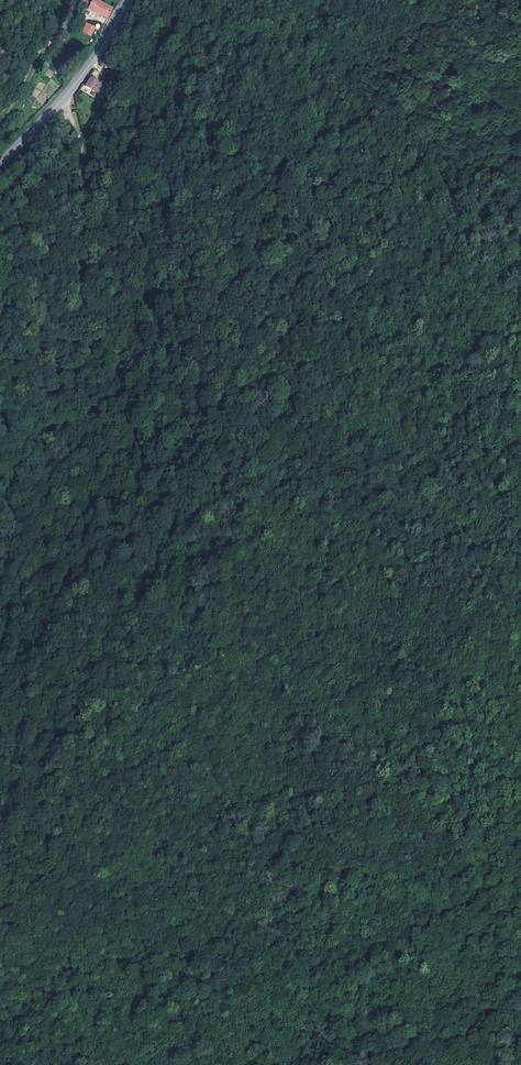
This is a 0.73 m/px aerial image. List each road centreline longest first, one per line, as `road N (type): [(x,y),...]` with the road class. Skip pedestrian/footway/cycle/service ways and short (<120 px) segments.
road 1 (track): [(520,900),(336,933),(281,958),(90,952),(0,1028)]
road 2 (secondary): [(0,164),(82,75),(127,0)]

